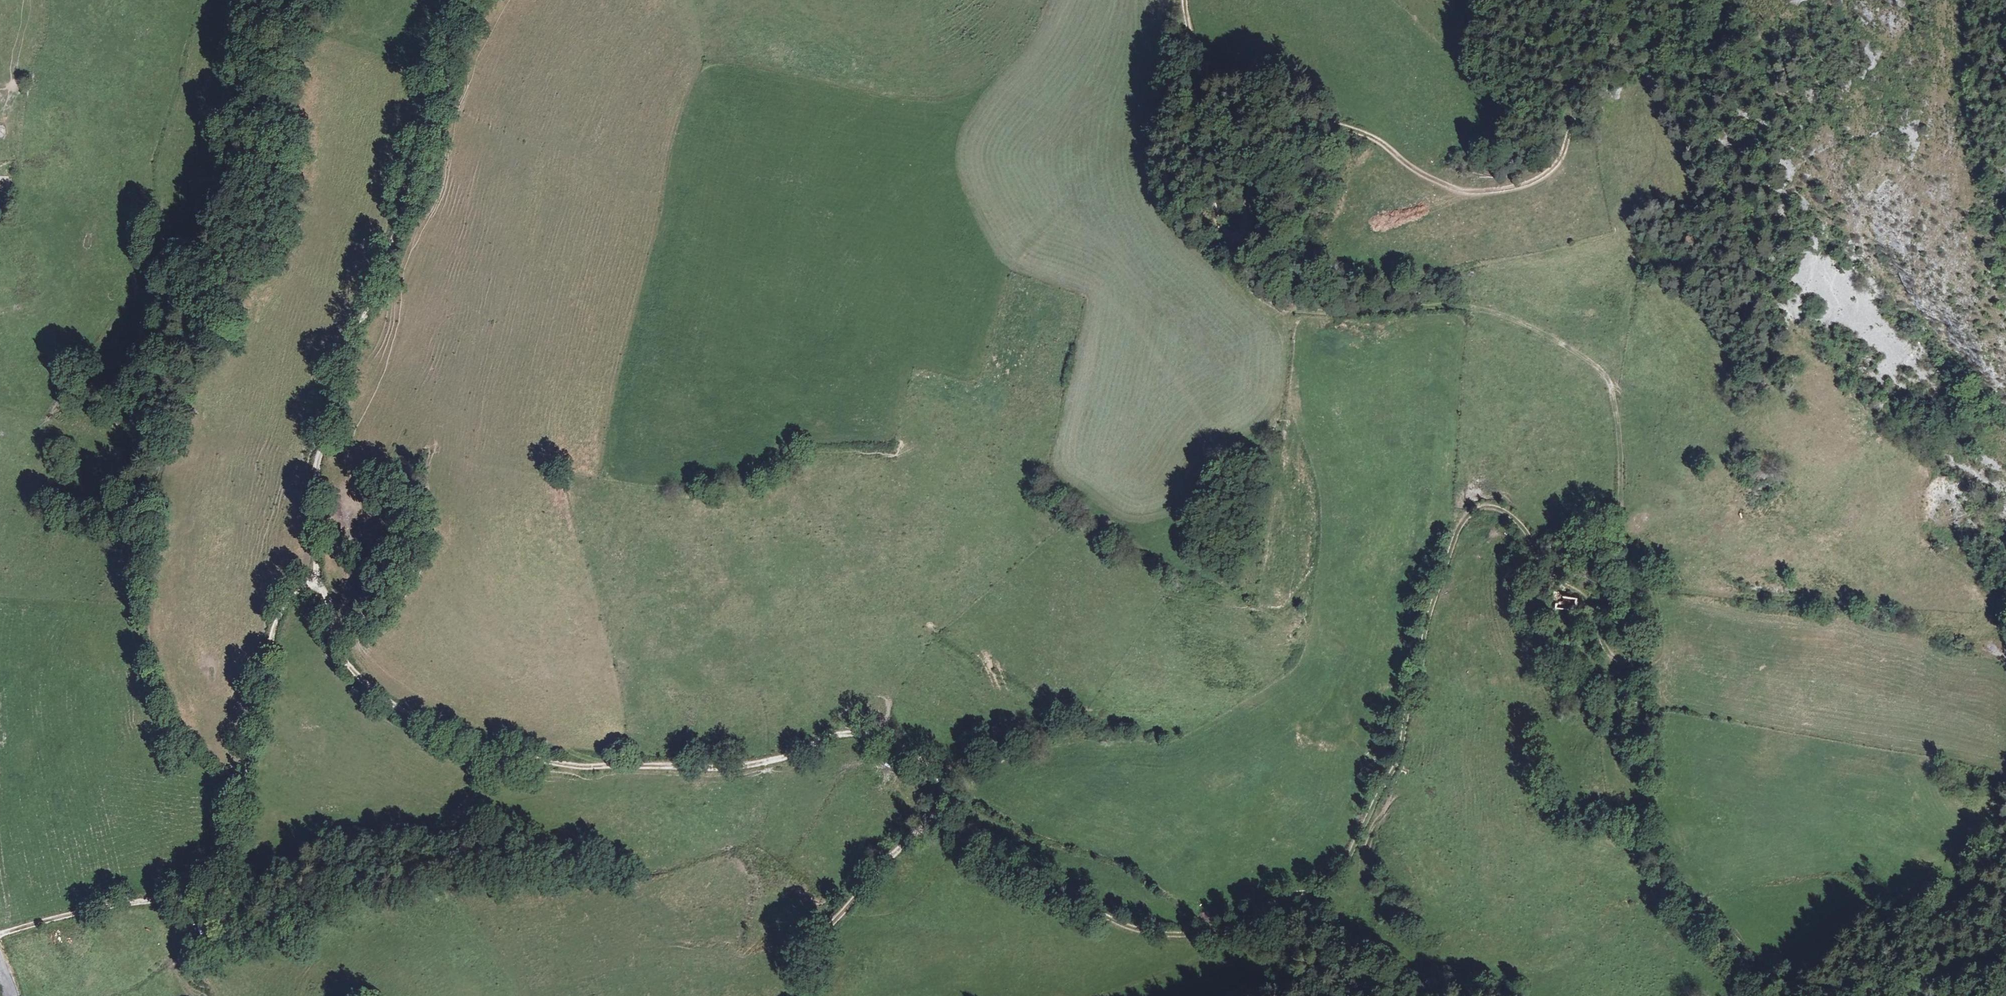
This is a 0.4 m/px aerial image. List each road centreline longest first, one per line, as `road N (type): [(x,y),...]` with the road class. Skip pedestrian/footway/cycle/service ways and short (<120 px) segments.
road 1 (track): [(938,809),(1014,871),(1092,912),(1163,934),(1236,932),(1263,903),(1331,880),(1401,762),(1429,614),(1469,513),(1482,506),(1512,512),(1552,571),(1587,585),(1599,636),(1616,663),(1643,667),(1664,653),(1650,575)]
road 2 (track): [(314,583),(328,598),(332,634),(351,671),(376,693),(505,752),(601,766),(747,768),(858,733),(924,756),(942,783),(938,809),(809,955),(802,995)]
road 3 (track): [(1244,211),(1244,270),(1255,293),(1275,306),(1451,303),(1502,311),(1606,374),(1617,418),(1621,530),(1650,575)]
road 4 (track): [(490,0),(319,464),(314,583)]
road 5 (track): [(0,935),(107,909),(226,893),(237,874),(279,618),(288,599),(314,583)]
road 6 (track): [(1187,0),(1197,157),(1244,270)]

